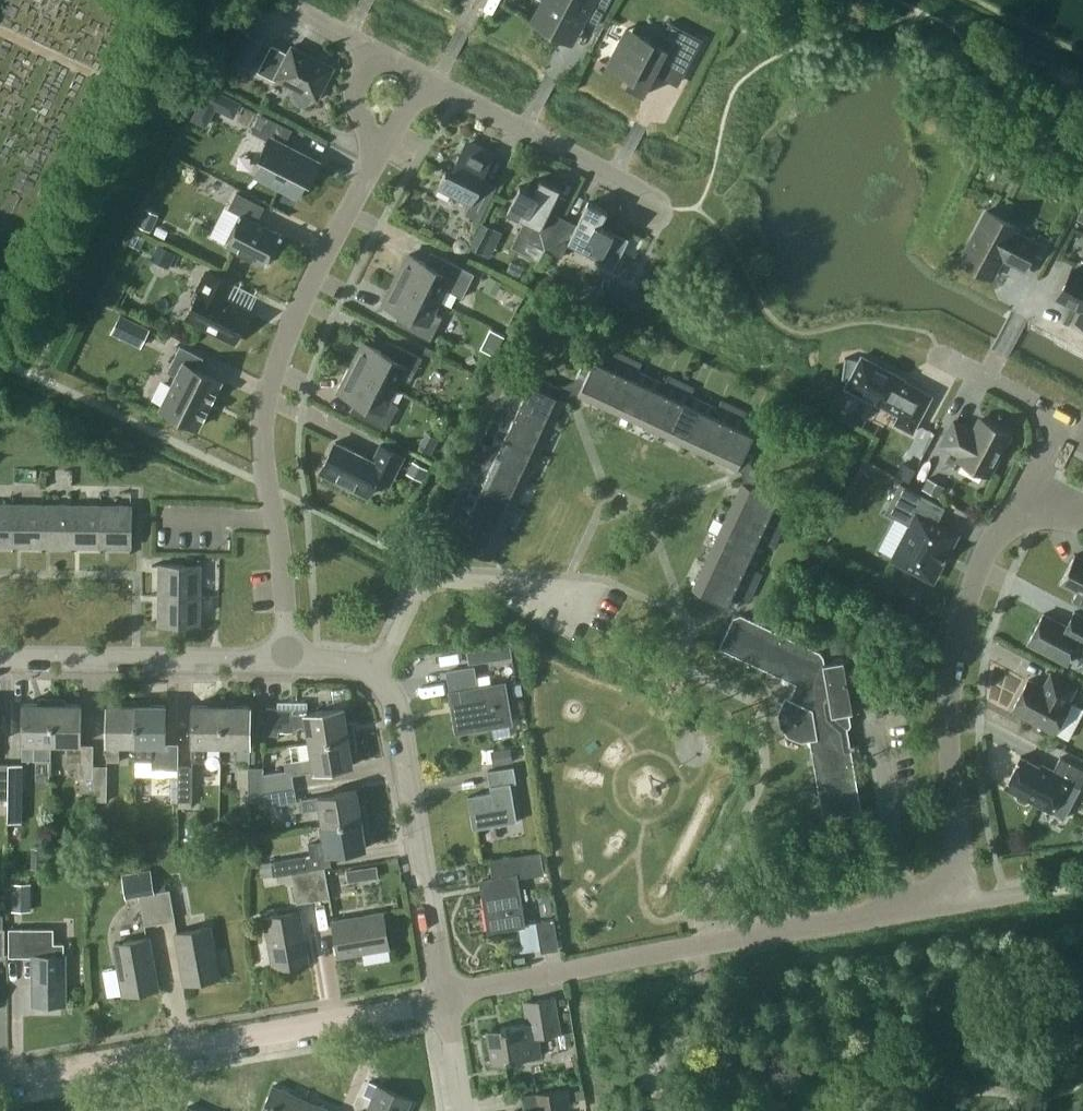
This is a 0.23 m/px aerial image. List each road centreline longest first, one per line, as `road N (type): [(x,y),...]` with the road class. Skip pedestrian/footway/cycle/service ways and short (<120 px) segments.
road 1 (residential): [(444,998),(705,942),(964,903)]
road 2 (residential): [(288,659),(261,418),(289,324),(369,170)]
road 3 (residential): [(0,1079),(444,998)]
road 4 (residential): [(964,903),(947,748),(952,674),(961,624),(1010,515)]
road 5 (residential): [(444,998),(400,706),(374,675)]
road 6 (residential): [(288,659),(0,659)]
road 7 (residential): [(374,675),(428,580),(587,597)]
road 8 (residential): [(424,81),(656,202)]
road 9 (residential): [(943,361),(1057,422)]
road 10 (residential): [(370,52),(357,81),(369,170)]

